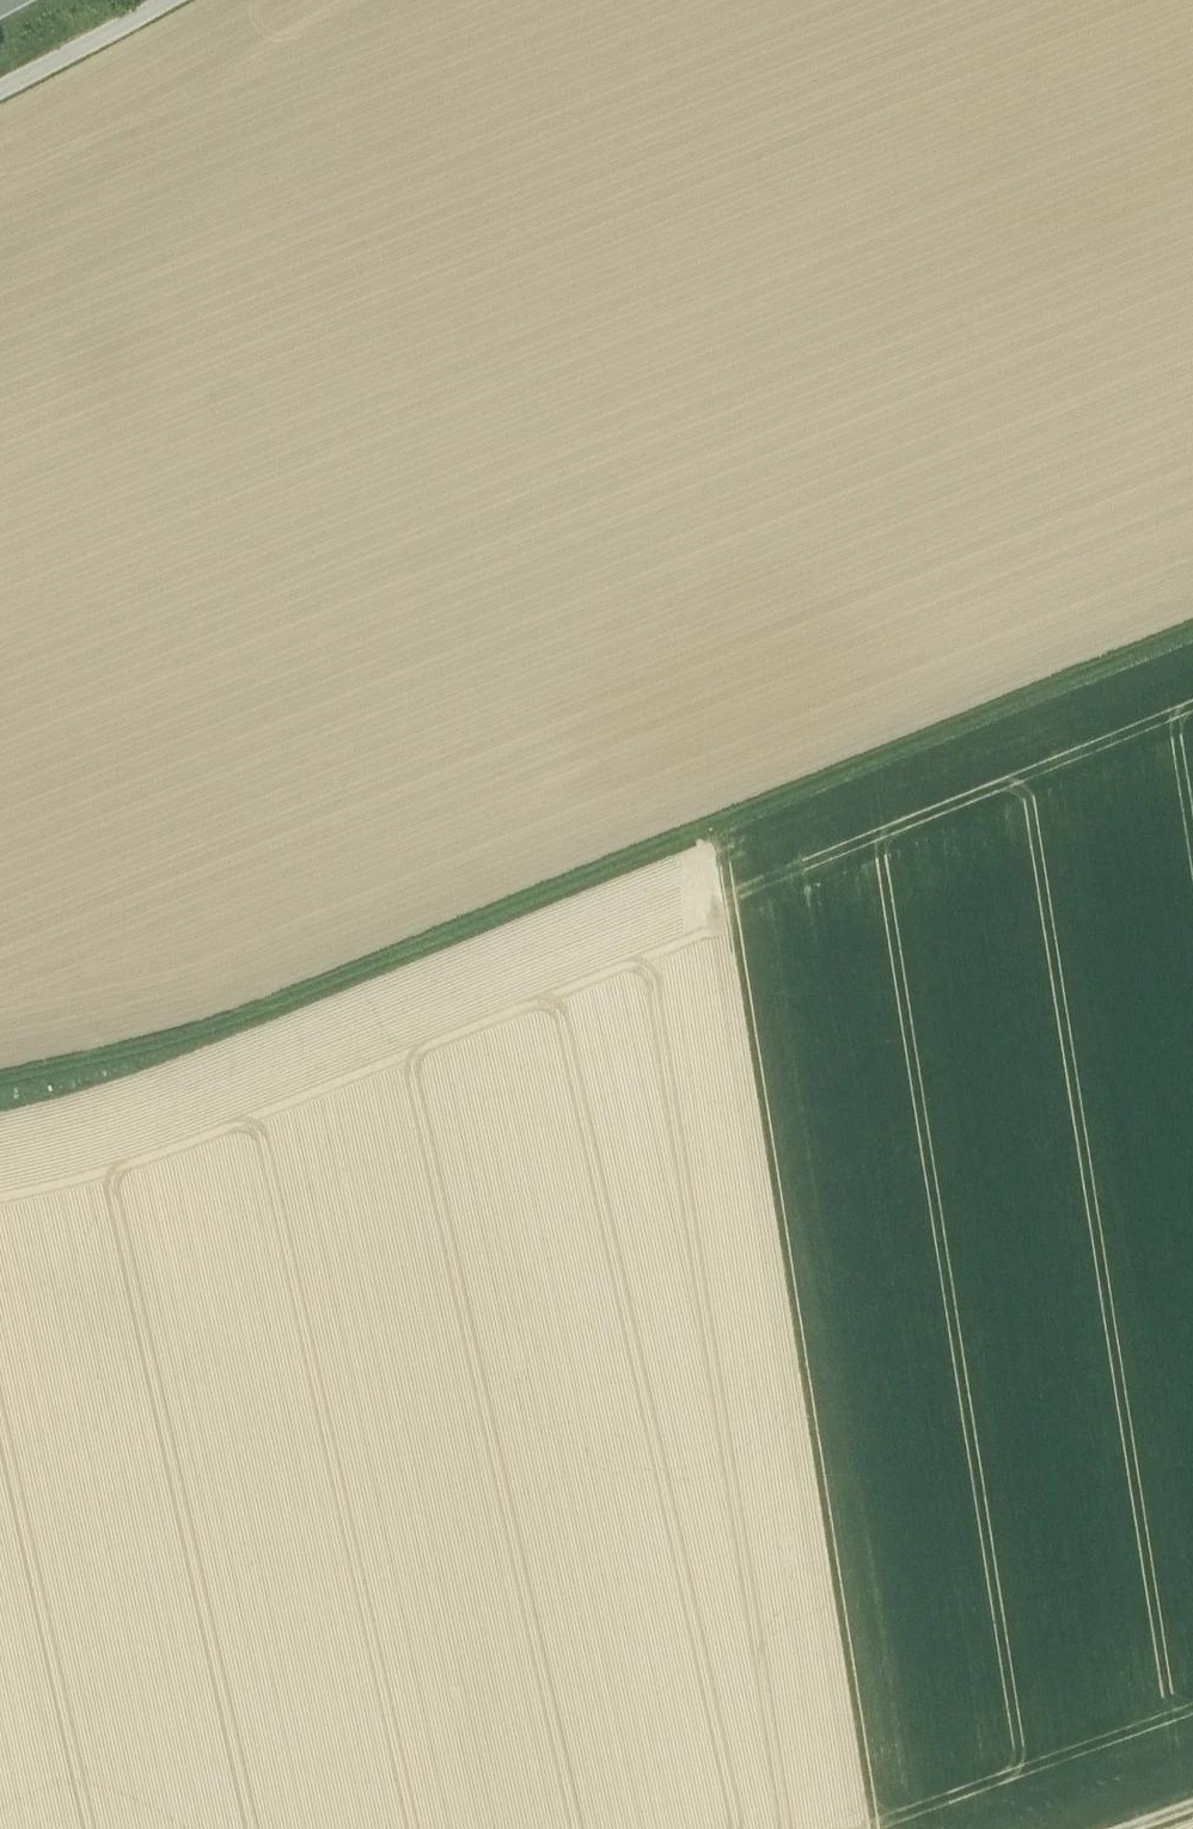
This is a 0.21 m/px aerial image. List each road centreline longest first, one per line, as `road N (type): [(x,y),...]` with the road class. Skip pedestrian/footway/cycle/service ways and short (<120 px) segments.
road 1 (track): [(1192,631),(223,1025),(0,1081)]
road 2 (track): [(173,0),(0,91)]

